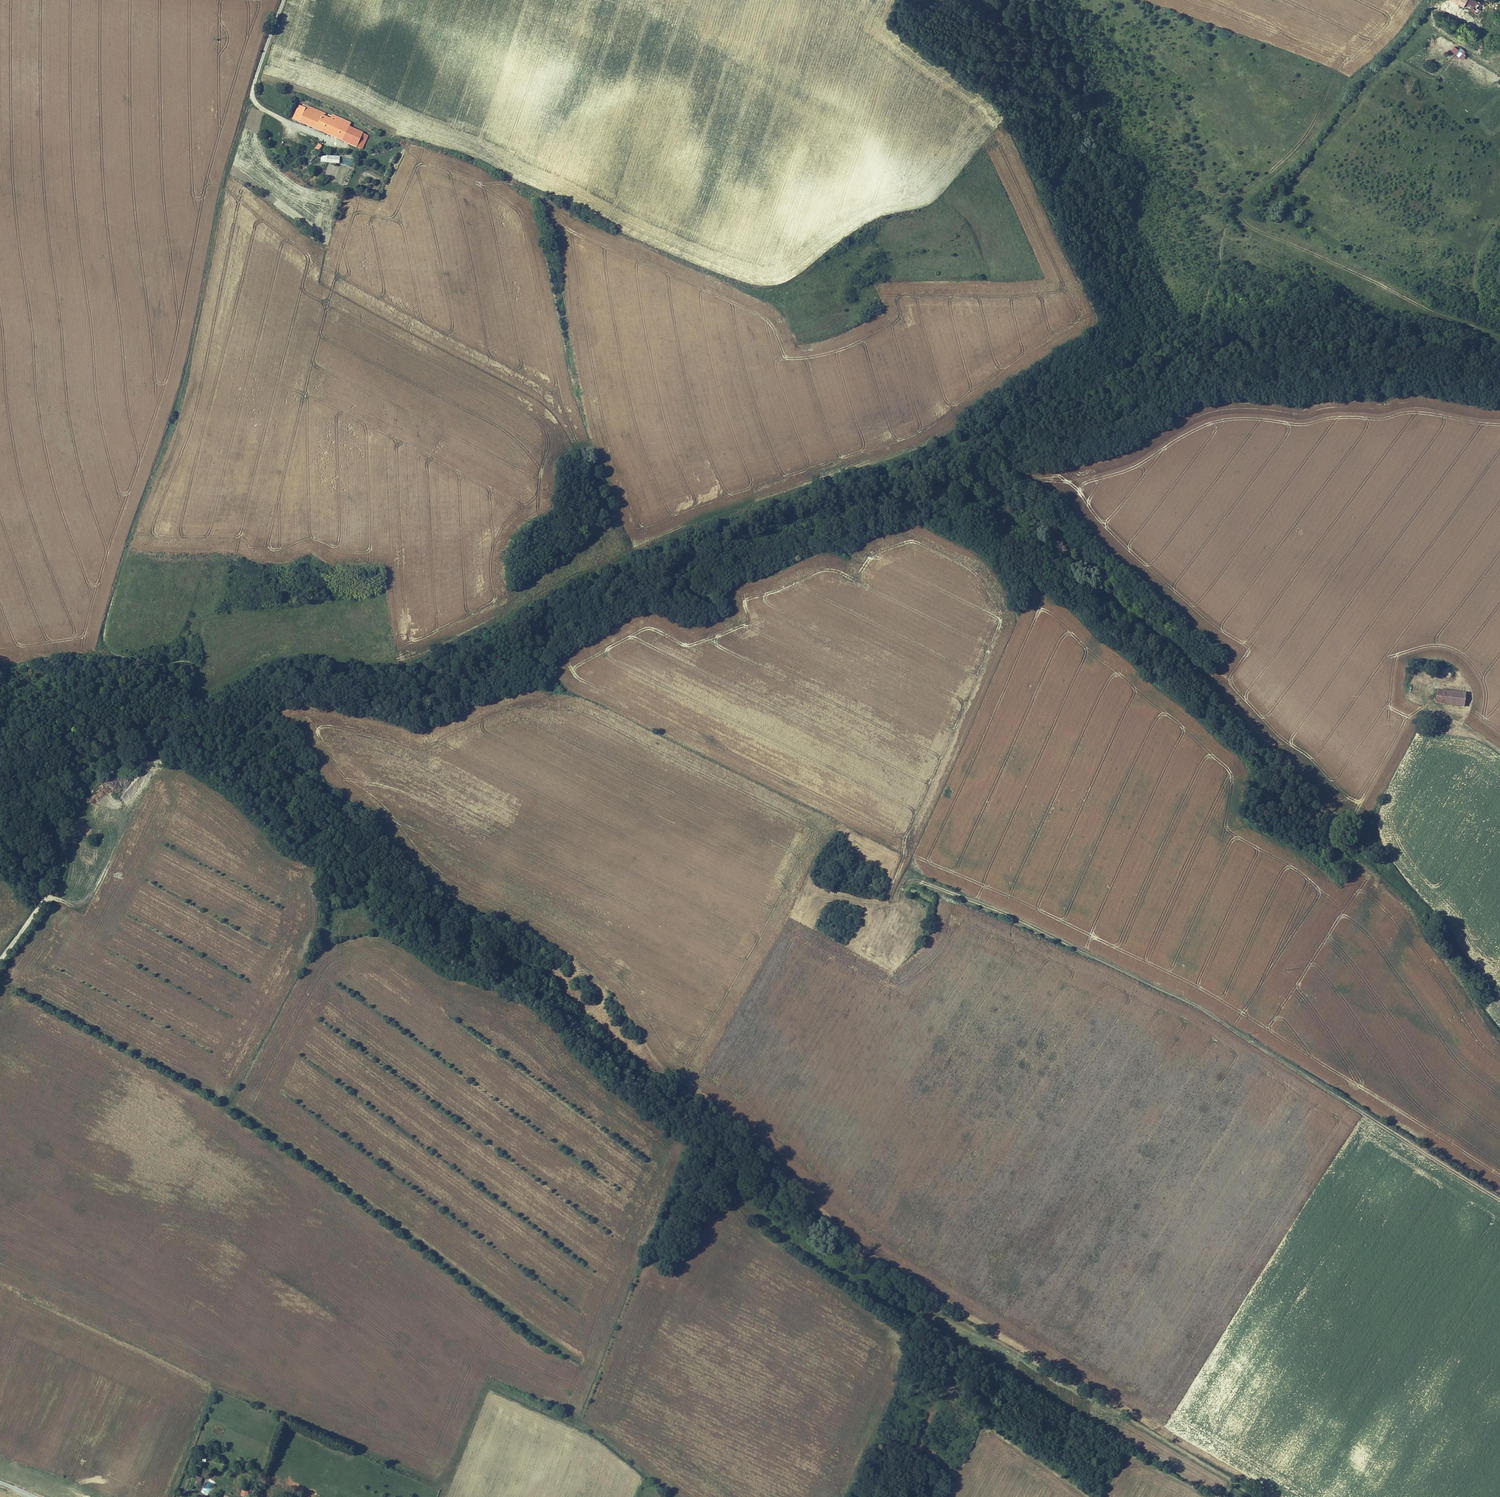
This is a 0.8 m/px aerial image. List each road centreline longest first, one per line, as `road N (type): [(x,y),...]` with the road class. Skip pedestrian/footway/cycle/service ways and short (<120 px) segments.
road 1 (track): [(1499,1199),(1206,1011),(922,882),(908,883),(888,901),(841,896),(774,910),(674,1072),(646,1066),(550,973),(534,969)]
road 2 (track): [(0,960),(60,881),(59,833),(76,779),(190,703),(199,684),(195,664),(117,657),(104,635),(179,400),(223,184),(252,92)]
road 3 (track): [(1239,214),(1247,188),(1295,149),(1432,0)]
road 4 (track): [(1499,337),(1252,228),(1239,214)]

